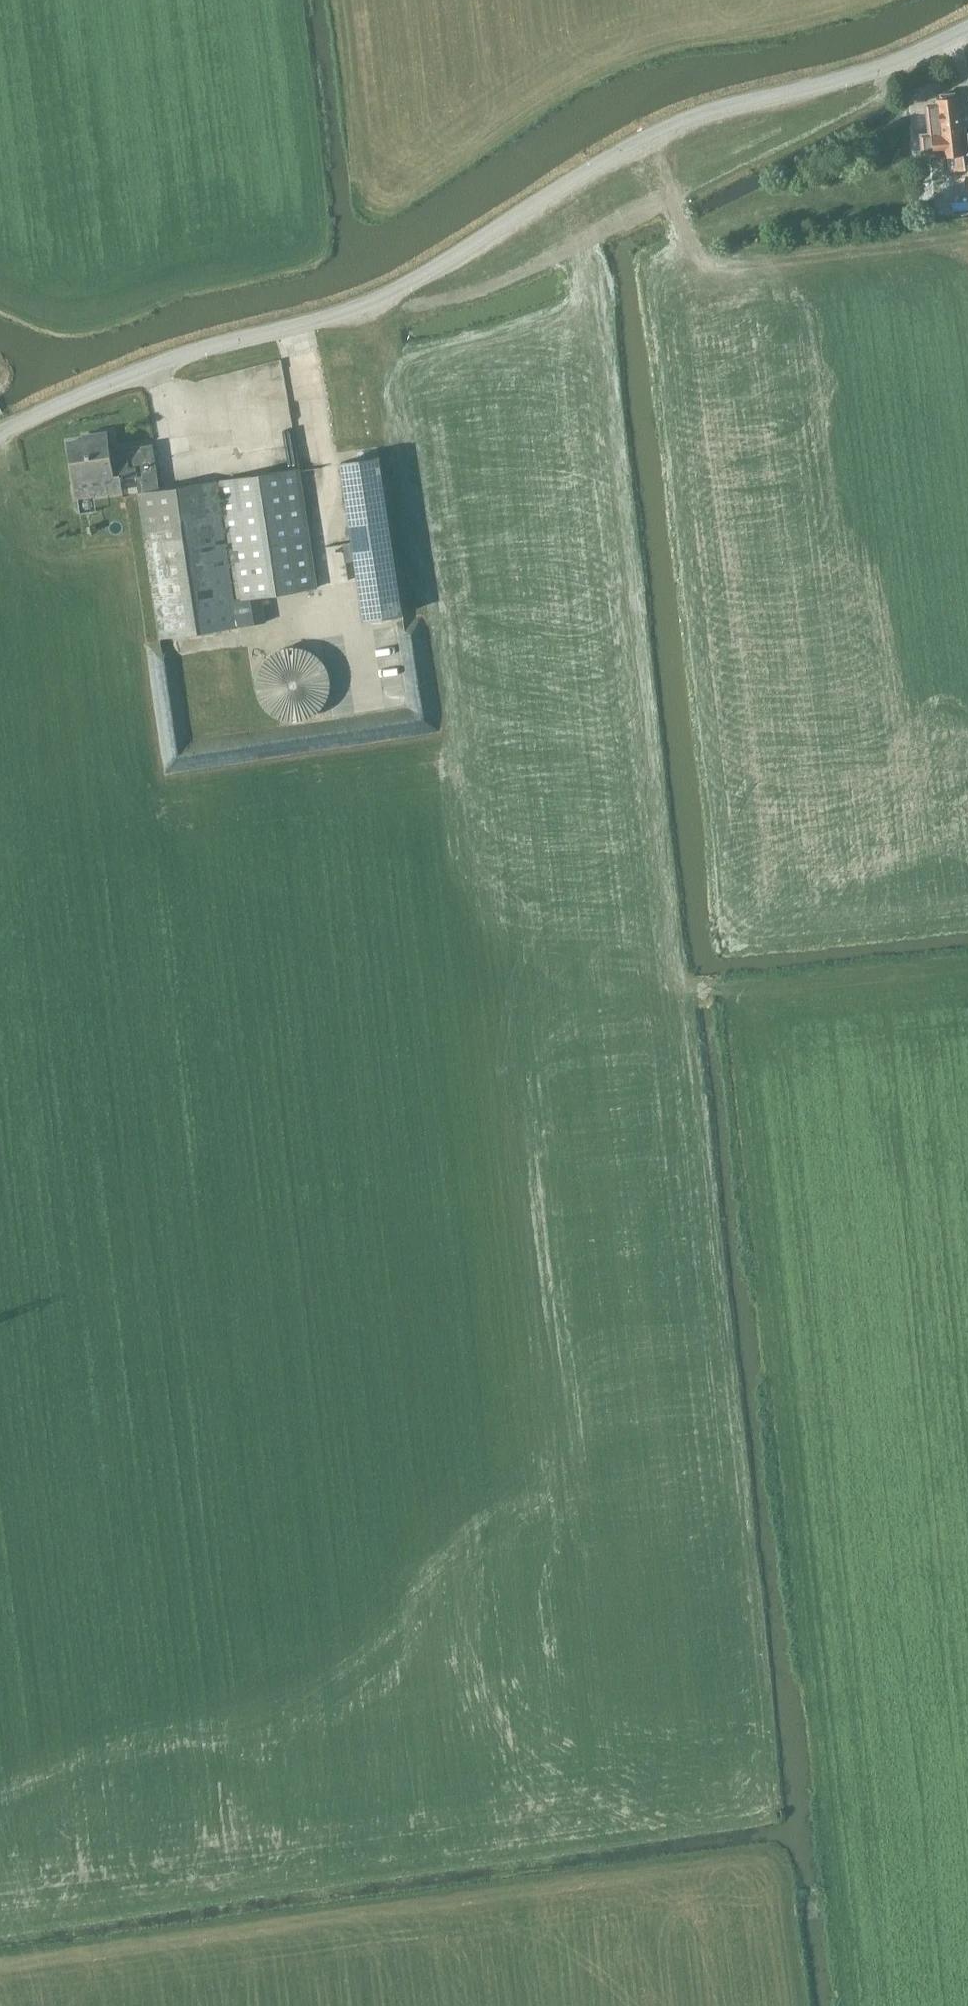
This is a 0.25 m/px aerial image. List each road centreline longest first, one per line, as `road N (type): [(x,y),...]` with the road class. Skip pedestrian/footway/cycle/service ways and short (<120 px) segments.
road 1 (unclassified): [(0,435),(135,371),(368,305),(664,126),(852,80),(967,27)]

